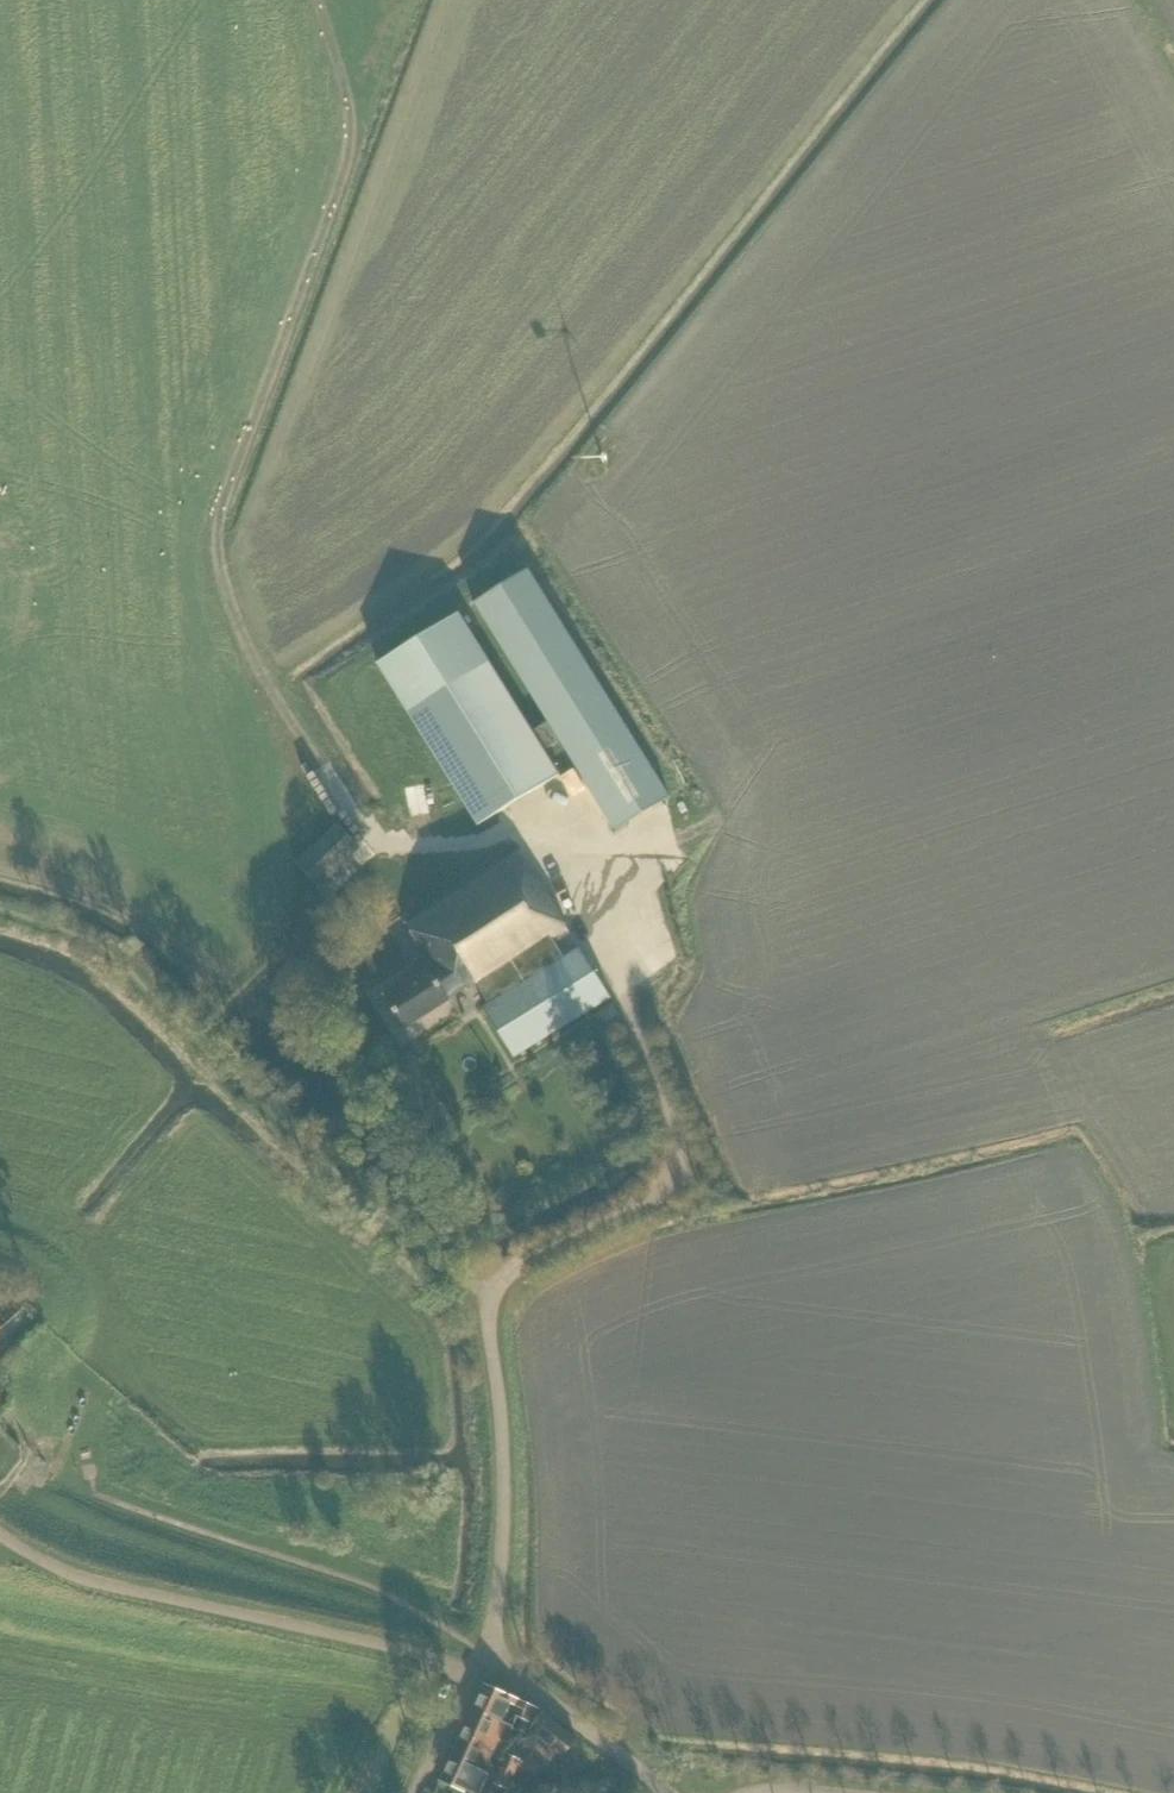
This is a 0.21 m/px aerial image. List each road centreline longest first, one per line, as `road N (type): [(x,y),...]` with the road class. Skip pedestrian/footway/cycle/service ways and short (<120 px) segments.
road 1 (track): [(505,833),(473,845),(370,843),(301,742),(225,607),(217,510),(346,160),(347,113),(316,0)]
road 2 (unclassified): [(484,1654),(499,1587),(504,1477),(488,1293),(529,1259),(655,1197),(676,1172),(673,1128),(626,1005)]
road 3 (residential): [(0,1535),(89,1580),(392,1648),(469,1674)]
road 4 (unclassified): [(667,1792),(484,1654)]
road 5 (unclassified): [(417,1792),(469,1674)]

